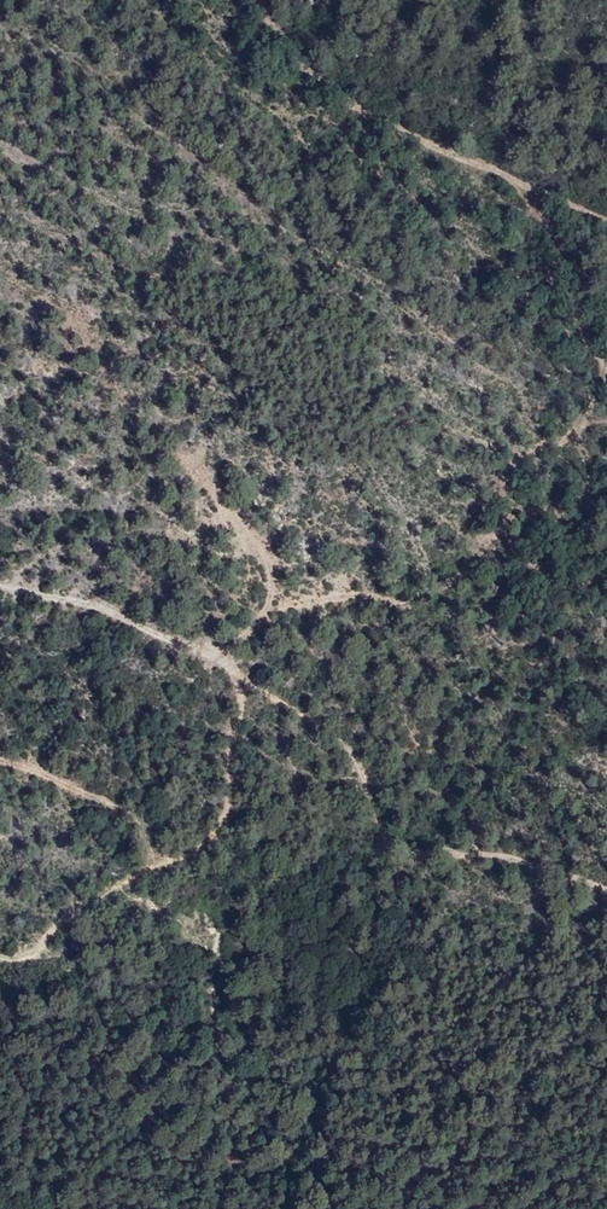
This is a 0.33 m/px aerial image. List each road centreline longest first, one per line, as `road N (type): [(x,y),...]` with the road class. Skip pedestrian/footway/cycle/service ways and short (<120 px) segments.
road 1 (track): [(0,580),(222,659),(247,690),(347,741),(382,827),(420,856),(485,851),(606,892)]
road 2 (track): [(261,0),(296,67),(405,134),(606,218)]
road 3 (track): [(0,951),(27,950),(122,881),(188,856),(228,822),(230,727),(247,690)]

